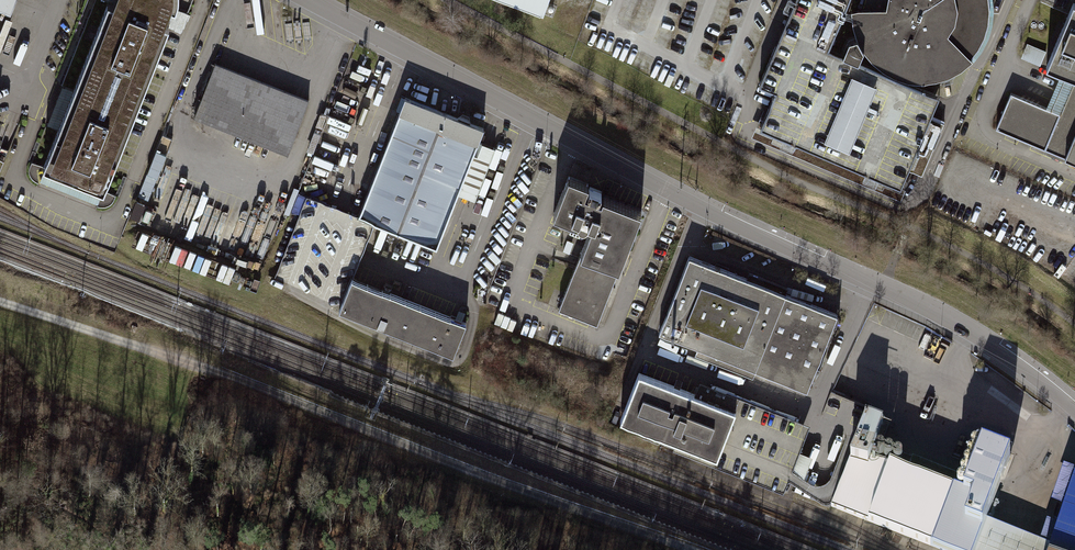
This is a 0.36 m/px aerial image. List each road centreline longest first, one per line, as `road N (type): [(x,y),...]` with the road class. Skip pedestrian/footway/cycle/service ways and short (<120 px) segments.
road 1 (unclassified): [(1074,412),(945,317),(695,203),(307,0)]
road 2 (track): [(183,361),(686,549)]

